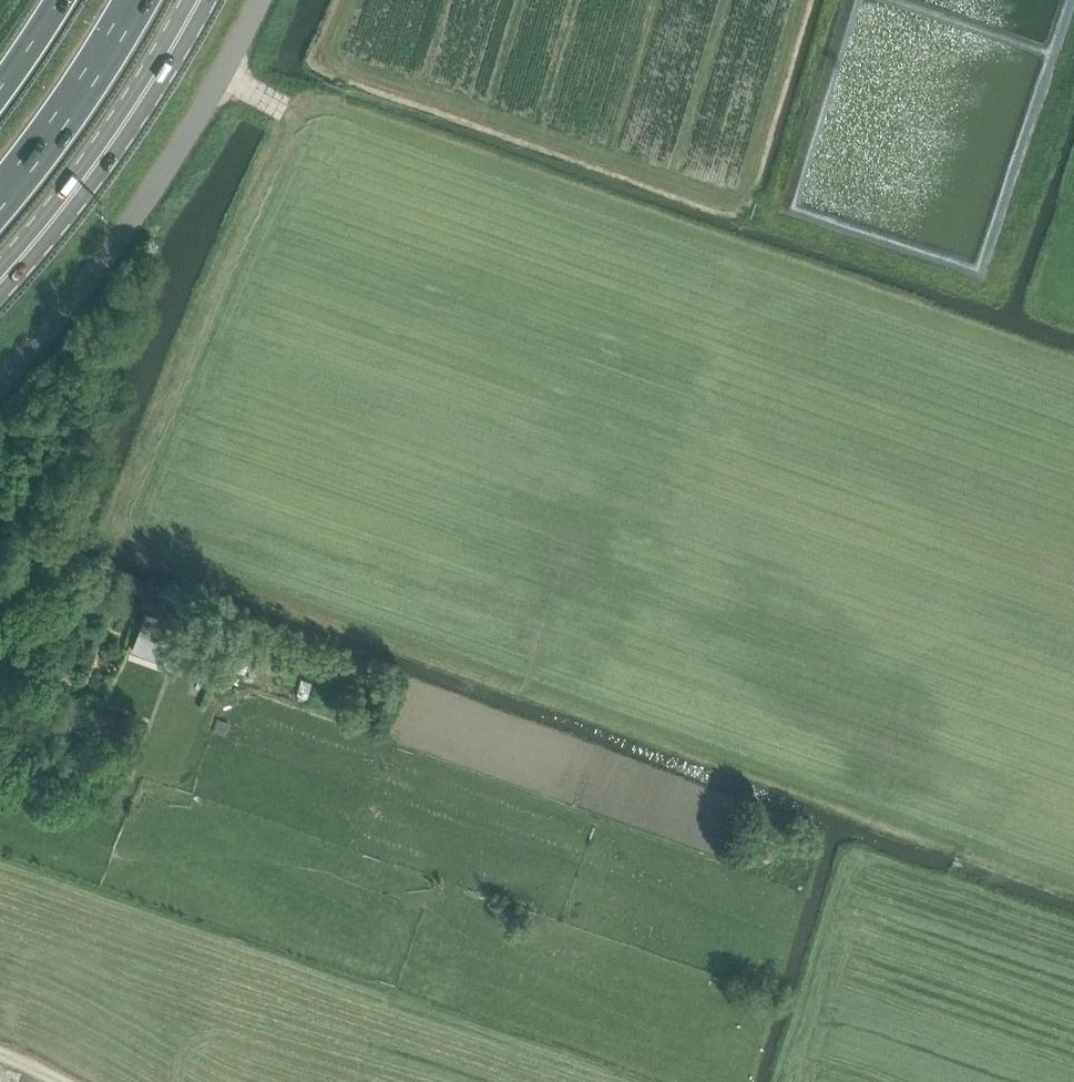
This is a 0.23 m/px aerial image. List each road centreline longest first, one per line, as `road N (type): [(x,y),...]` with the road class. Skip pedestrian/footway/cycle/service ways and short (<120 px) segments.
road 1 (unclassified): [(0,386),(158,184),(260,0)]
road 2 (primary): [(0,282),(112,143),(200,0)]
road 3 (primary): [(0,198),(57,127),(138,0)]

